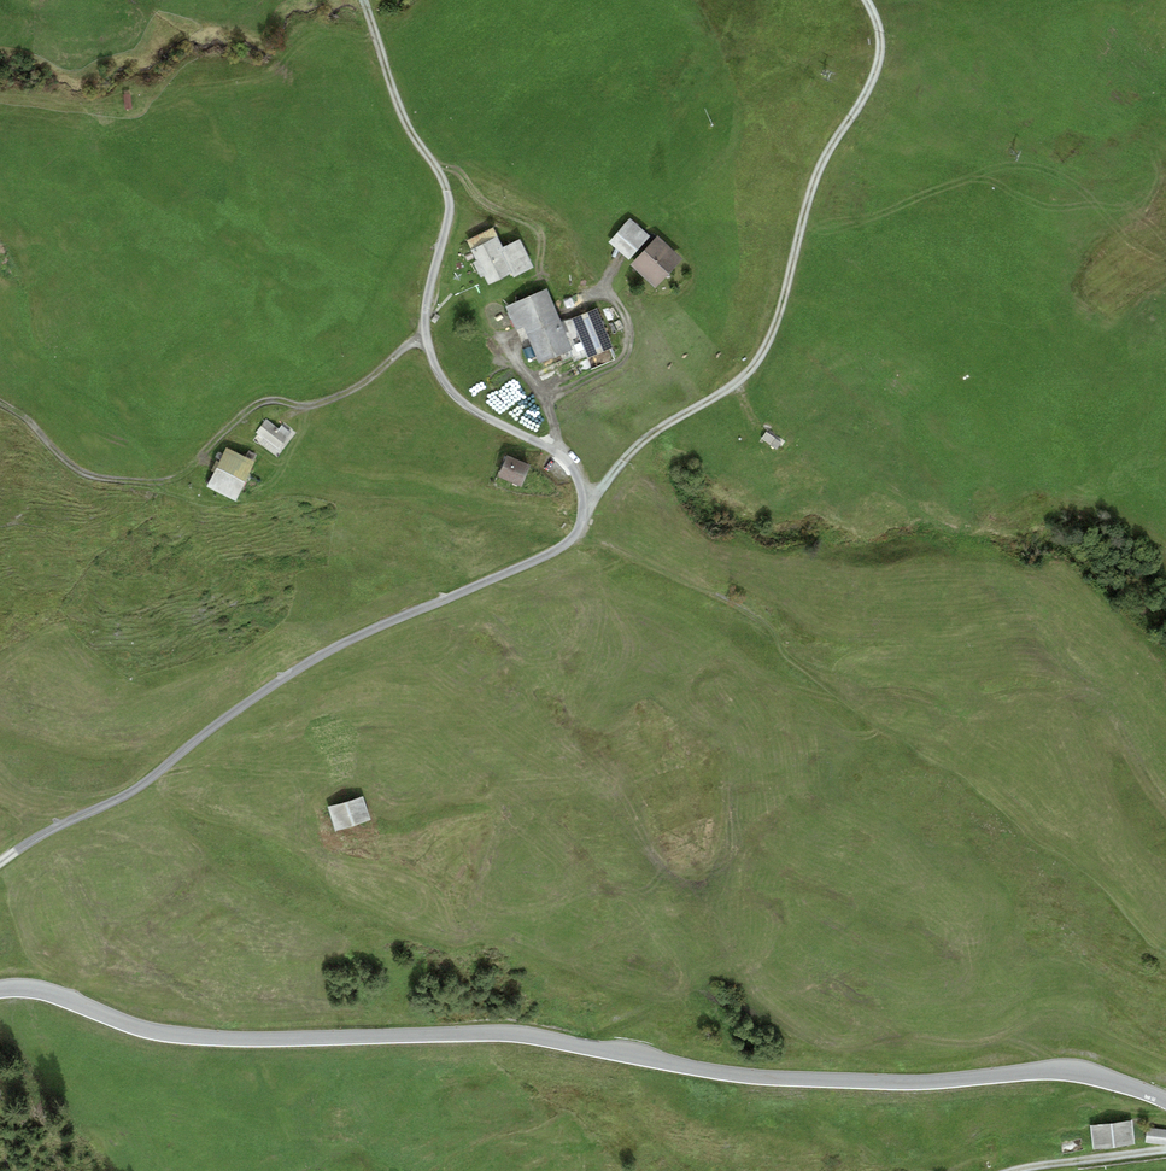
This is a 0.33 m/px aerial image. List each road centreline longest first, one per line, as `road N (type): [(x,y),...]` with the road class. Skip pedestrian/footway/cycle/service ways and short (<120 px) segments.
road 1 (tertiary): [(1165,1099),(1074,1070),(886,1083),(726,1074),(500,1033),(161,1034),(32,987),(0,989)]
road 2 (track): [(583,502),(580,527),(567,543),(301,666),(144,784),(0,863)]
road 3 (track): [(866,0),(880,43),(877,69),(820,166),(764,351),(725,389),(646,437),(583,502)]
road 4 (track): [(365,0),(419,140),(453,196),(426,313),(431,357),(450,394),(568,462),(583,502)]
road 5 (track): [(146,482),(188,467),(263,402),(318,404),(345,394),(426,338)]
road 6 (track): [(548,399),(613,367),(629,346),(622,310),(602,290)]
road 7 (track): [(1013,1170),(1165,1150)]

